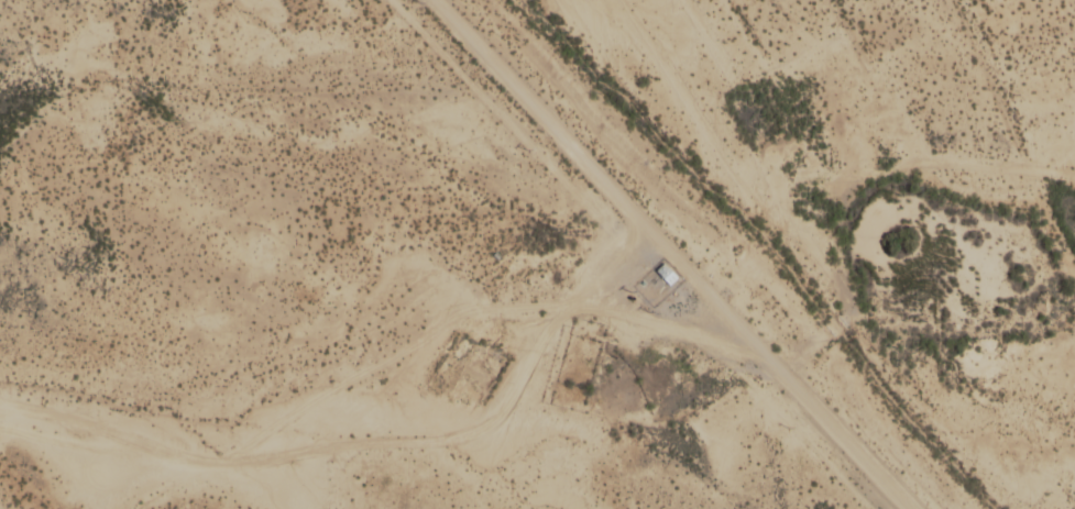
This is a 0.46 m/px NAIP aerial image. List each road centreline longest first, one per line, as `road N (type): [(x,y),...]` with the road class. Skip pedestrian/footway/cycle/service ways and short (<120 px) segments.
road 1 (track): [(947,508),(813,361),(764,343),(685,399),(574,432),(364,432),(0,378)]
road 2 (residential): [(764,343),(707,295),(430,0)]

